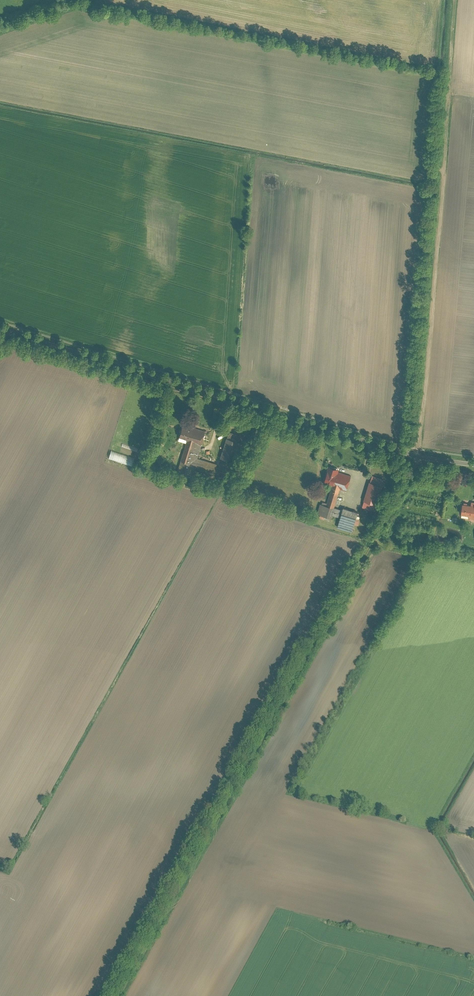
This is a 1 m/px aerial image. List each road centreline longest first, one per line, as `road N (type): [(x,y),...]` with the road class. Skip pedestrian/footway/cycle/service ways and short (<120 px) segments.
road 1 (track): [(113,995),(413,477),(455,0)]
road 2 (tertiary): [(473,465),(417,457),(0,330)]

